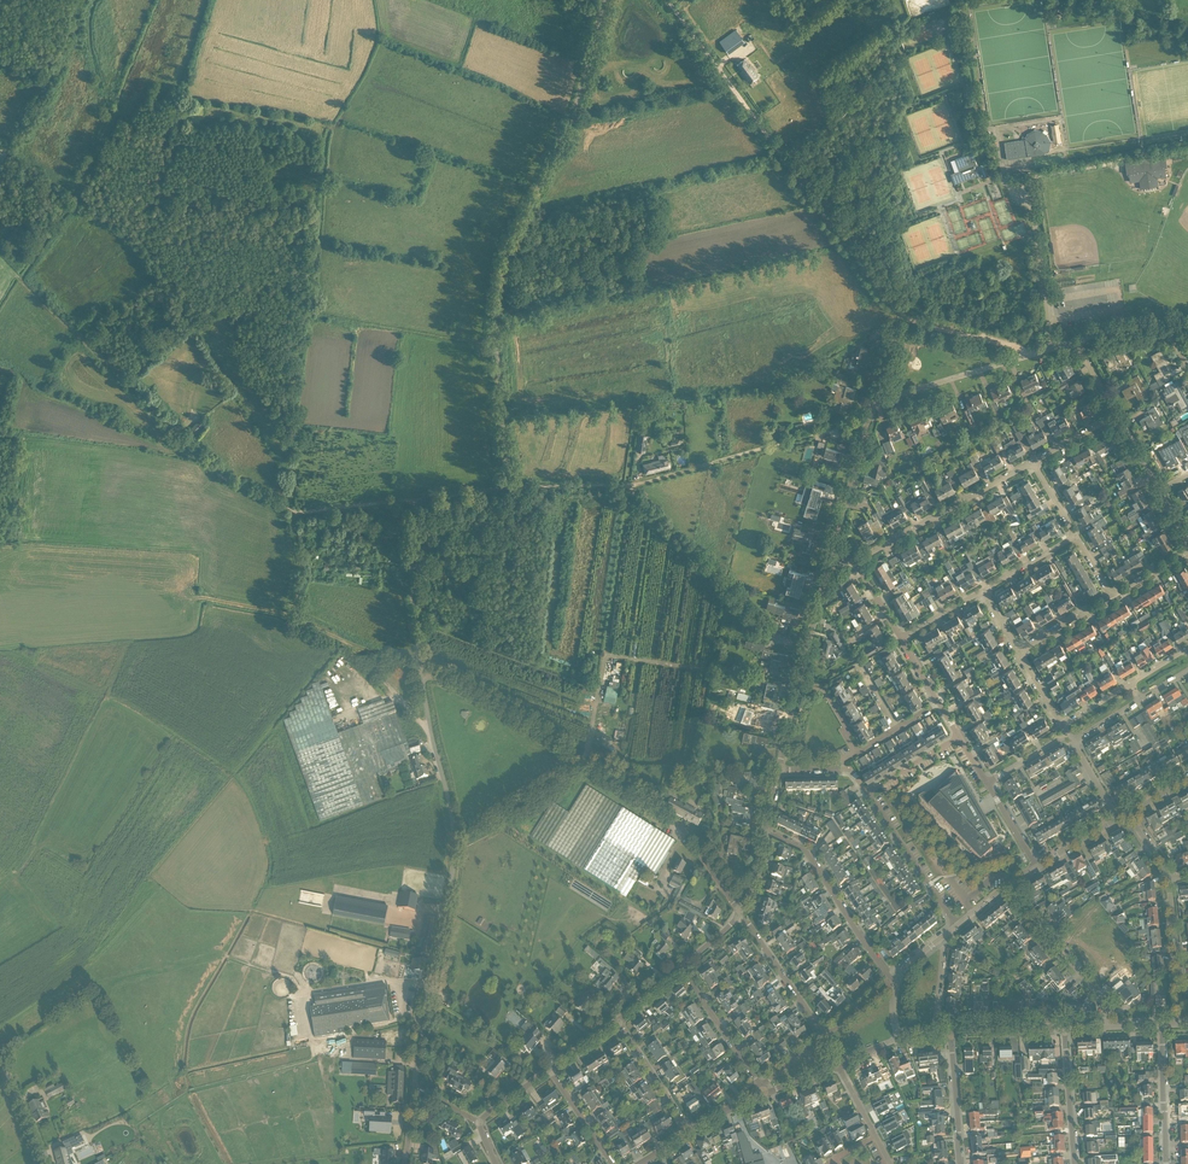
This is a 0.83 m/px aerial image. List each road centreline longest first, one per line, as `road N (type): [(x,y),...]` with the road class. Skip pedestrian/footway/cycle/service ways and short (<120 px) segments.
road 1 (unclassified): [(502,487),(494,309),(501,260),(575,103),(605,0)]
road 2 (residential): [(406,1163),(455,843),(422,672)]
road 3 (track): [(414,502),(292,511),(225,478),(21,277)]
road 4 (residential): [(422,672),(489,701),(675,823),(740,913)]
road 5 (unclassified): [(502,487),(628,483),(868,419)]
road 6 (track): [(420,666),(348,643),(292,613),(302,576),(290,498),(303,429)]
road 7 (unclassified): [(900,313),(735,88)]
road 8 (unclassified): [(422,672),(414,502),(502,487)]
road 9 (residential): [(868,419),(884,399),(1077,340)]
road 10 (residential): [(765,832),(806,852),(898,982)]
road 11 (residential): [(857,561),(1033,462)]
road 12 (residential): [(1007,885),(1100,998),(1105,1027)]
road 13 (residential): [(956,926),(867,792)]
road 14 (track): [(455,843),(583,765)]
road 15 (residential): [(737,918),(825,1036)]
road 16 (residential): [(1169,879),(1180,1025)]
road 17 (residential): [(761,1086),(680,968)]
road 18 (residential): [(832,555),(868,419)]
road 19 (residential): [(1164,1163),(1162,1026)]
road 20 (track): [(1031,353),(900,313)]
road 21 (residential): [(1076,1163),(1065,1029)]
road 22 (residential): [(689,1132),(617,1021)]
road 23 (residential): [(798,682),(832,555)]
road 24 (residential): [(962,1163),(950,1033)]
road 25 (residential): [(496,1163),(482,1118),(550,1070)]
road 26 (track): [(433,739),(348,643)]

